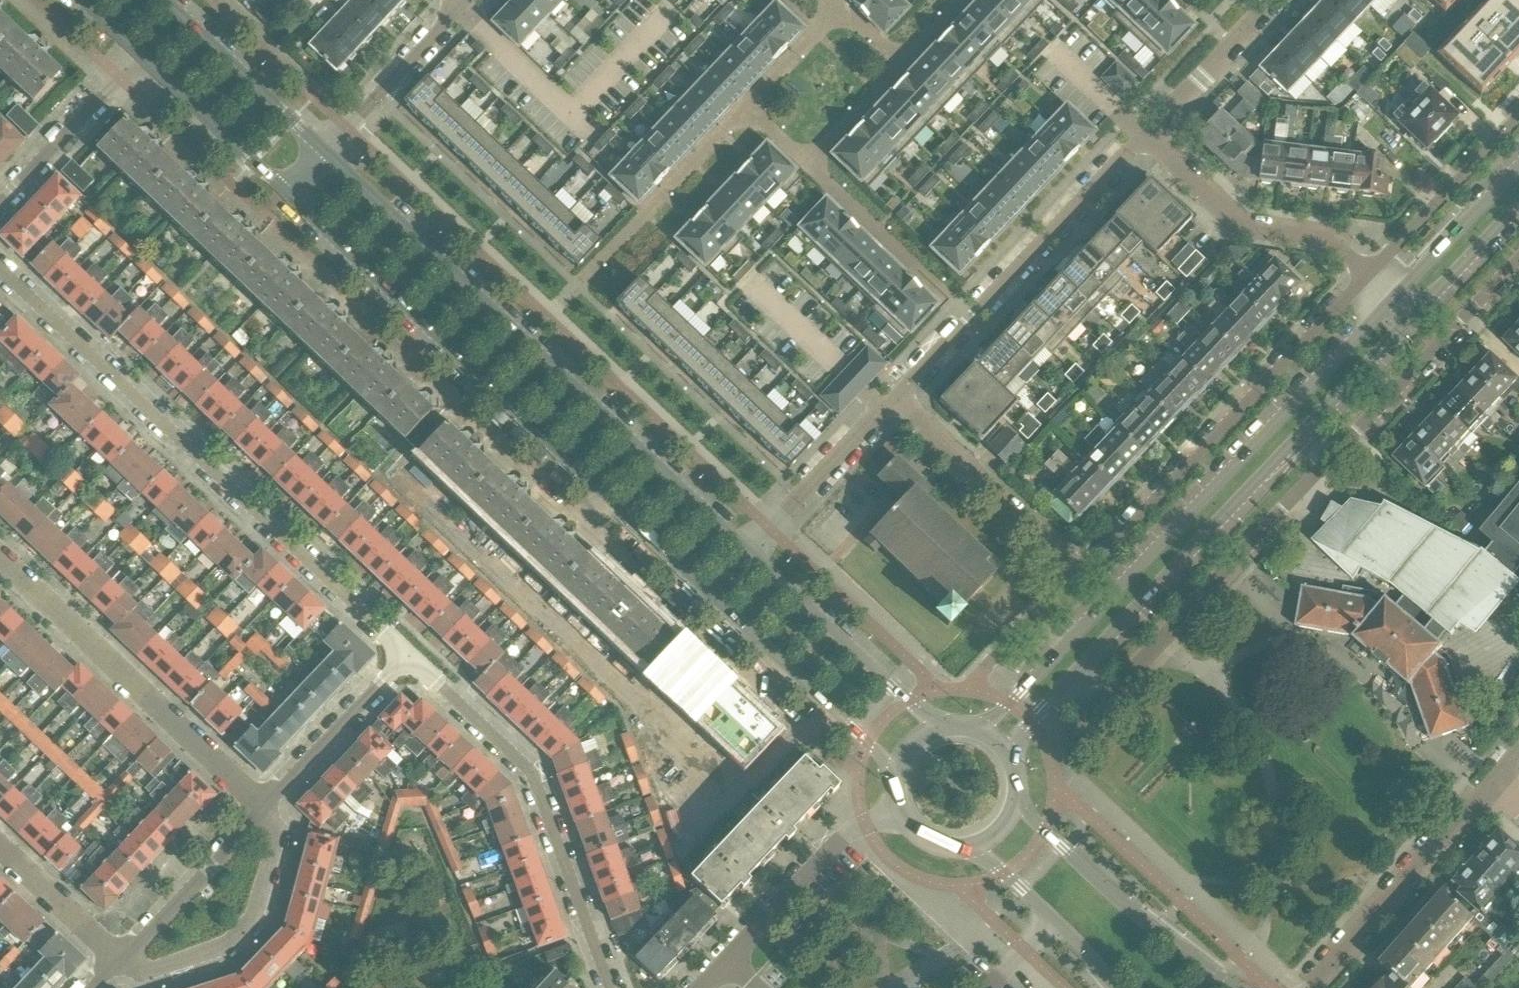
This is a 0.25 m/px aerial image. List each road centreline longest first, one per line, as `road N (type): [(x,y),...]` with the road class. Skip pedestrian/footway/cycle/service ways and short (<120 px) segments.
road 1 (secondary): [(291,195),(897,776)]
road 2 (residential): [(1366,275),(1092,565),(1078,570),(896,398)]
road 3 (residential): [(1052,698),(1111,690),(1136,667),(1518,258)]
road 4 (secondary): [(1392,300),(981,729)]
road 5 (secondary): [(745,551),(326,154)]
road 6 (residential): [(404,651),(0,269)]
road 7 (secondary): [(1052,698),(1409,317)]
road 8 (residential): [(404,651),(512,746),(534,778),(615,987)]
road 9 (residential): [(896,398),(1145,133)]
road 10 (residential): [(262,802),(0,556)]
road 11 (residential): [(117,959),(136,976),(224,949),(264,908),(281,822),(262,802)]
road 12 (tertiary): [(1237,987),(1100,886),(1019,800)]
road 13 (residential): [(1145,133),(1229,214),(1247,225),(1320,237),(1366,275)]
road 14 (residential): [(1493,790),(1307,987)]
road 15 (secondary): [(944,727),(745,551)]
road 16 (residential): [(730,956),(837,844),(899,806)]
road 17 (secondary): [(326,154),(161,0)]
road 18 (residential): [(1518,116),(1366,275)]
road 19 (residential): [(745,551),(896,398)]
road 20 (residential): [(117,959),(262,802)]
road 21 (residential): [(326,154),(465,0)]
road 22 (residential): [(262,802),(404,651)]
road 23 (secondary): [(141,55),(291,195)]
road 24 (residential): [(0,204),(141,55)]
road 25 (residential): [(1145,133),(1276,0)]
road 26 (secondary): [(1518,168),(1392,300)]
road 27 (residential): [(117,959),(0,849)]
road 28 (secondary): [(1409,317),(1518,203)]

